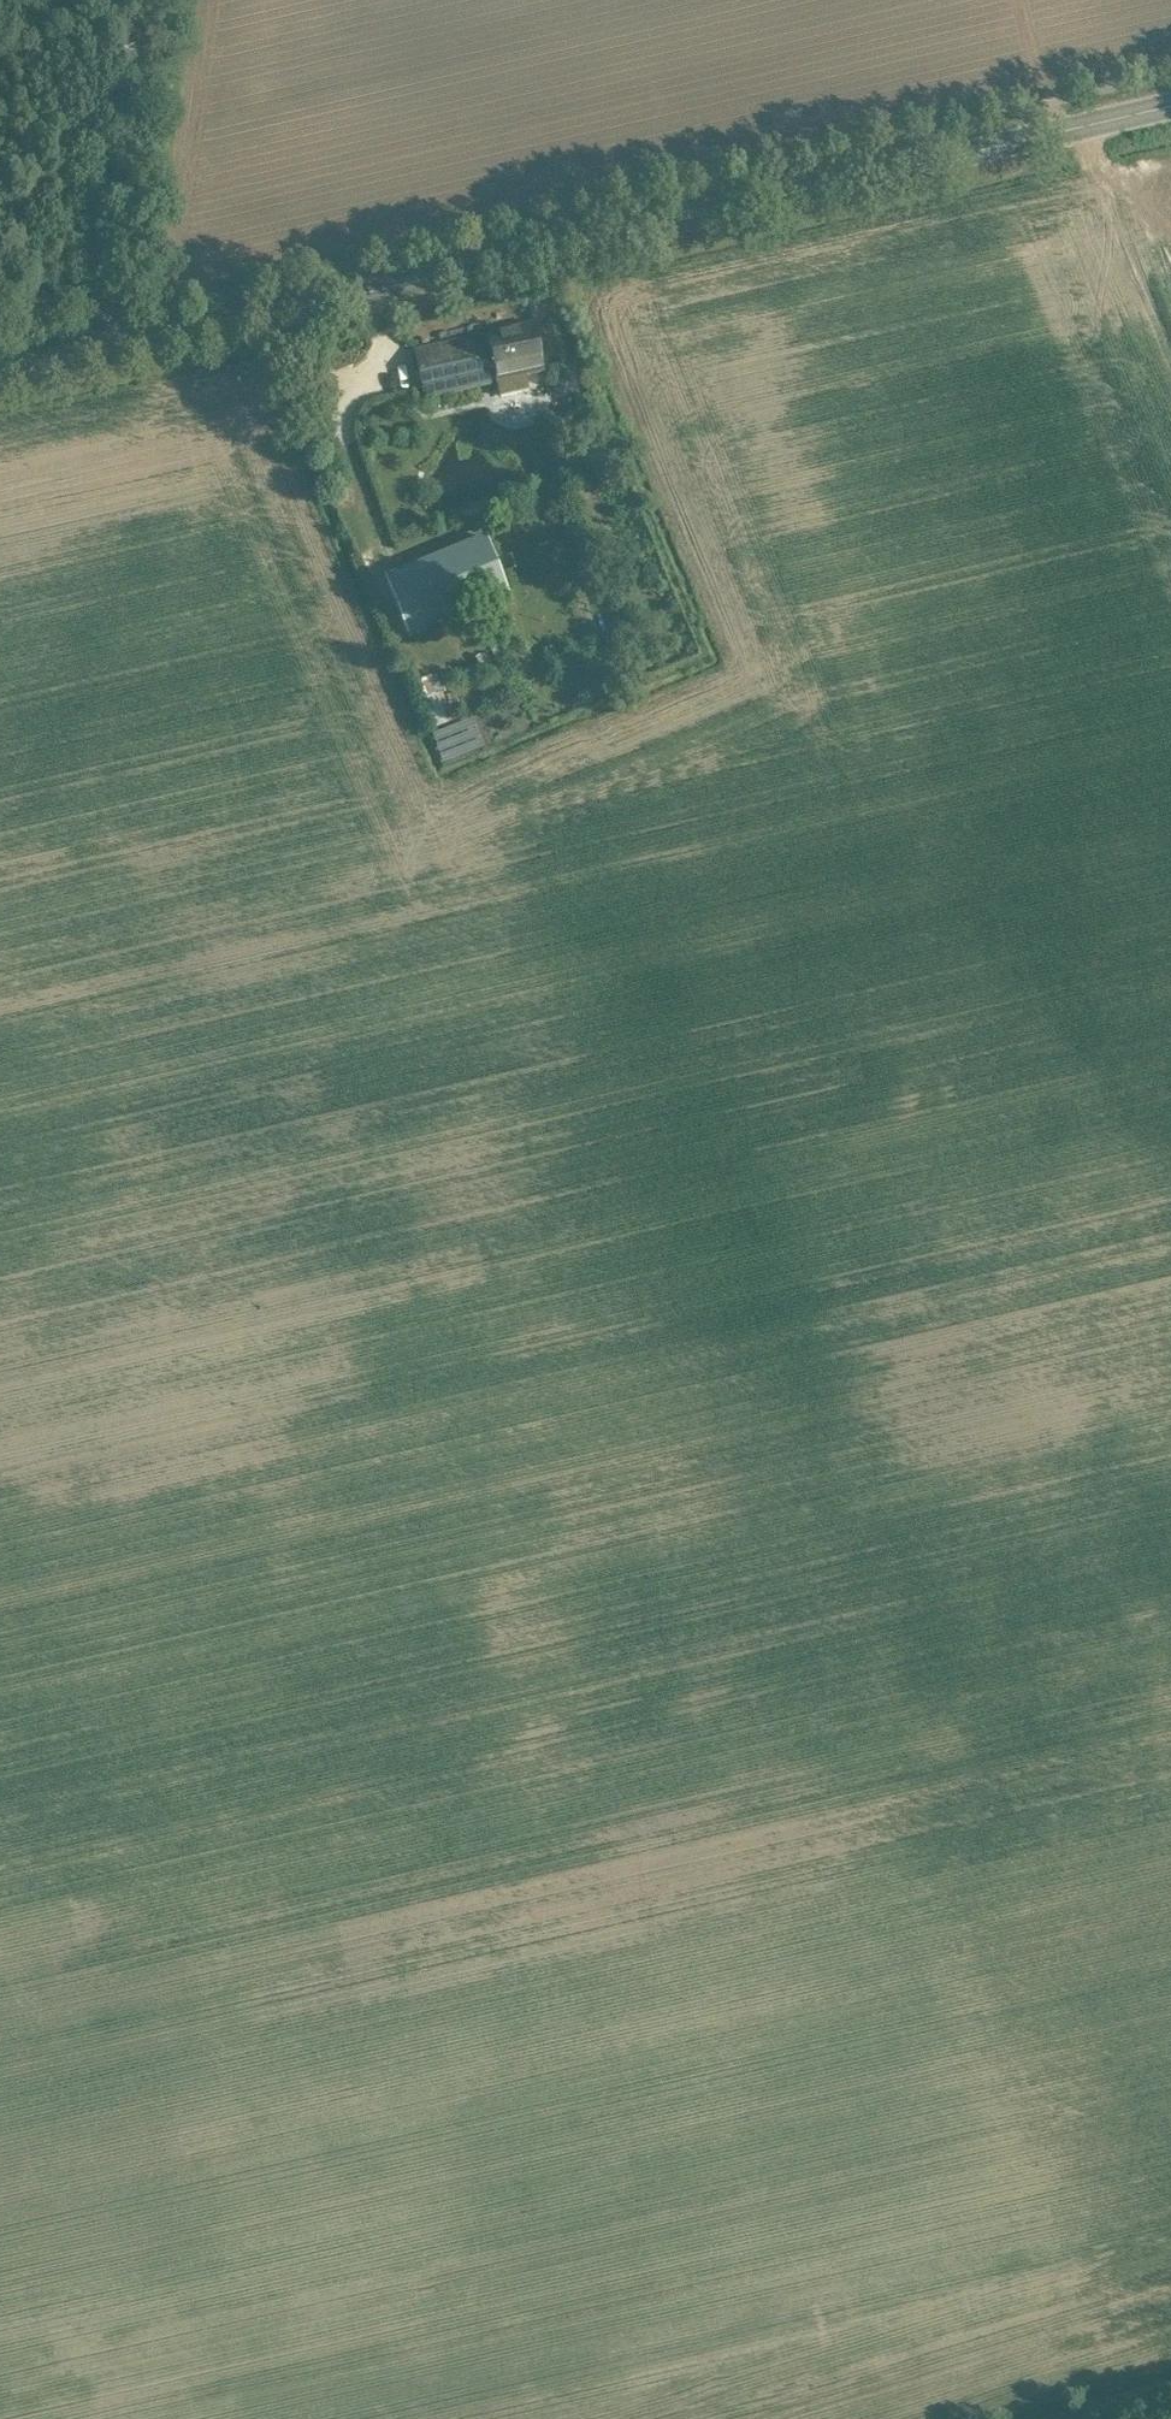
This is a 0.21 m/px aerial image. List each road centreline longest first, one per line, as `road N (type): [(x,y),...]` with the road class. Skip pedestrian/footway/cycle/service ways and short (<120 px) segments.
road 1 (tertiary): [(0,371),(1170,99)]
road 2 (track): [(1170,2379),(1034,2418)]

